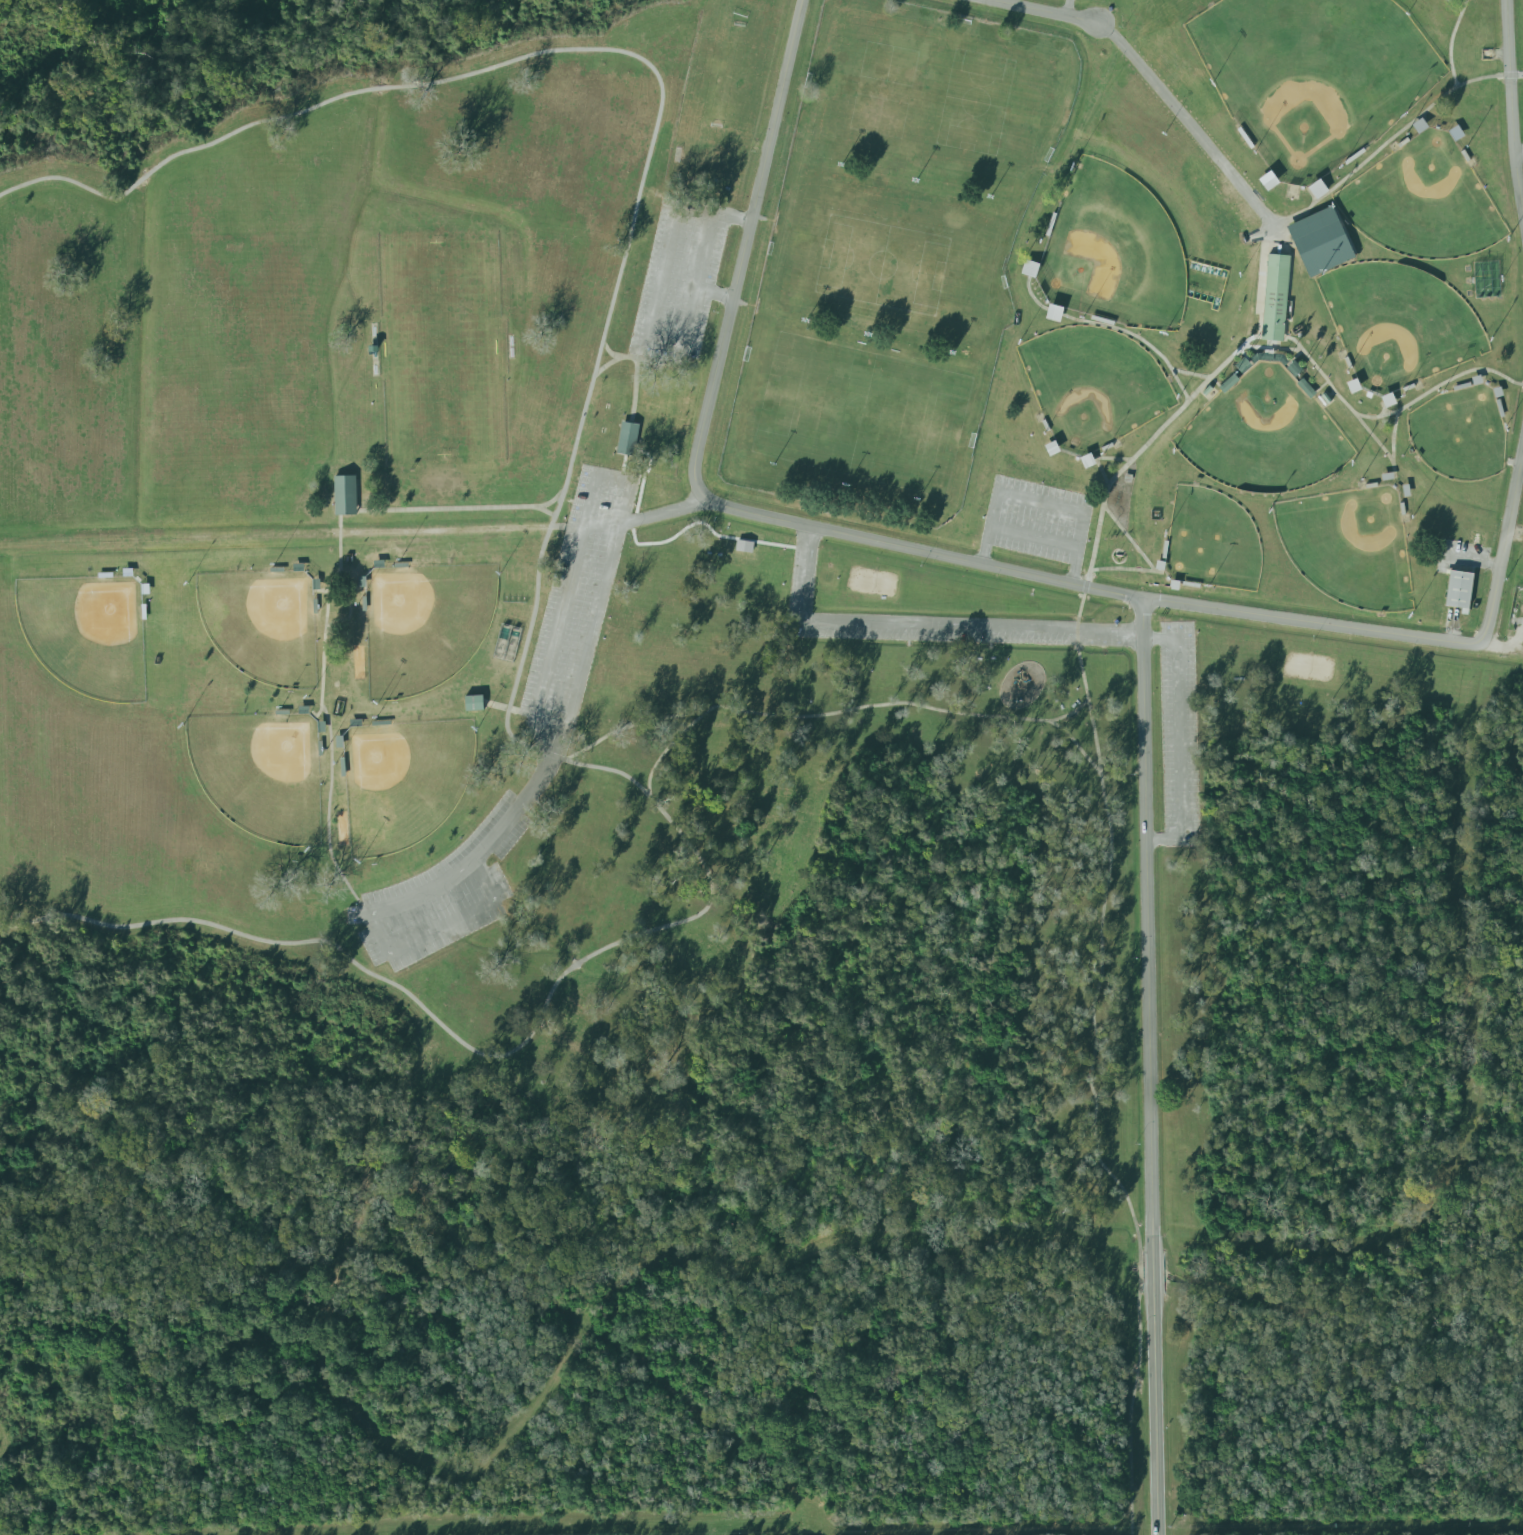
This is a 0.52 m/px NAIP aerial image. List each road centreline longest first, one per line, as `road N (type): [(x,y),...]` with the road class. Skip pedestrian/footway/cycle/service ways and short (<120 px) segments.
road 1 (residential): [(1522,443),(1489,631),(1477,646),(1127,595),(706,498)]
road 2 (tertiary): [(1144,598),(1158,1534)]
road 3 (track): [(549,527),(0,547)]
road 4 (residential): [(706,498),(693,469),(802,0)]
road 5 (residential): [(1508,0),(1522,217)]

